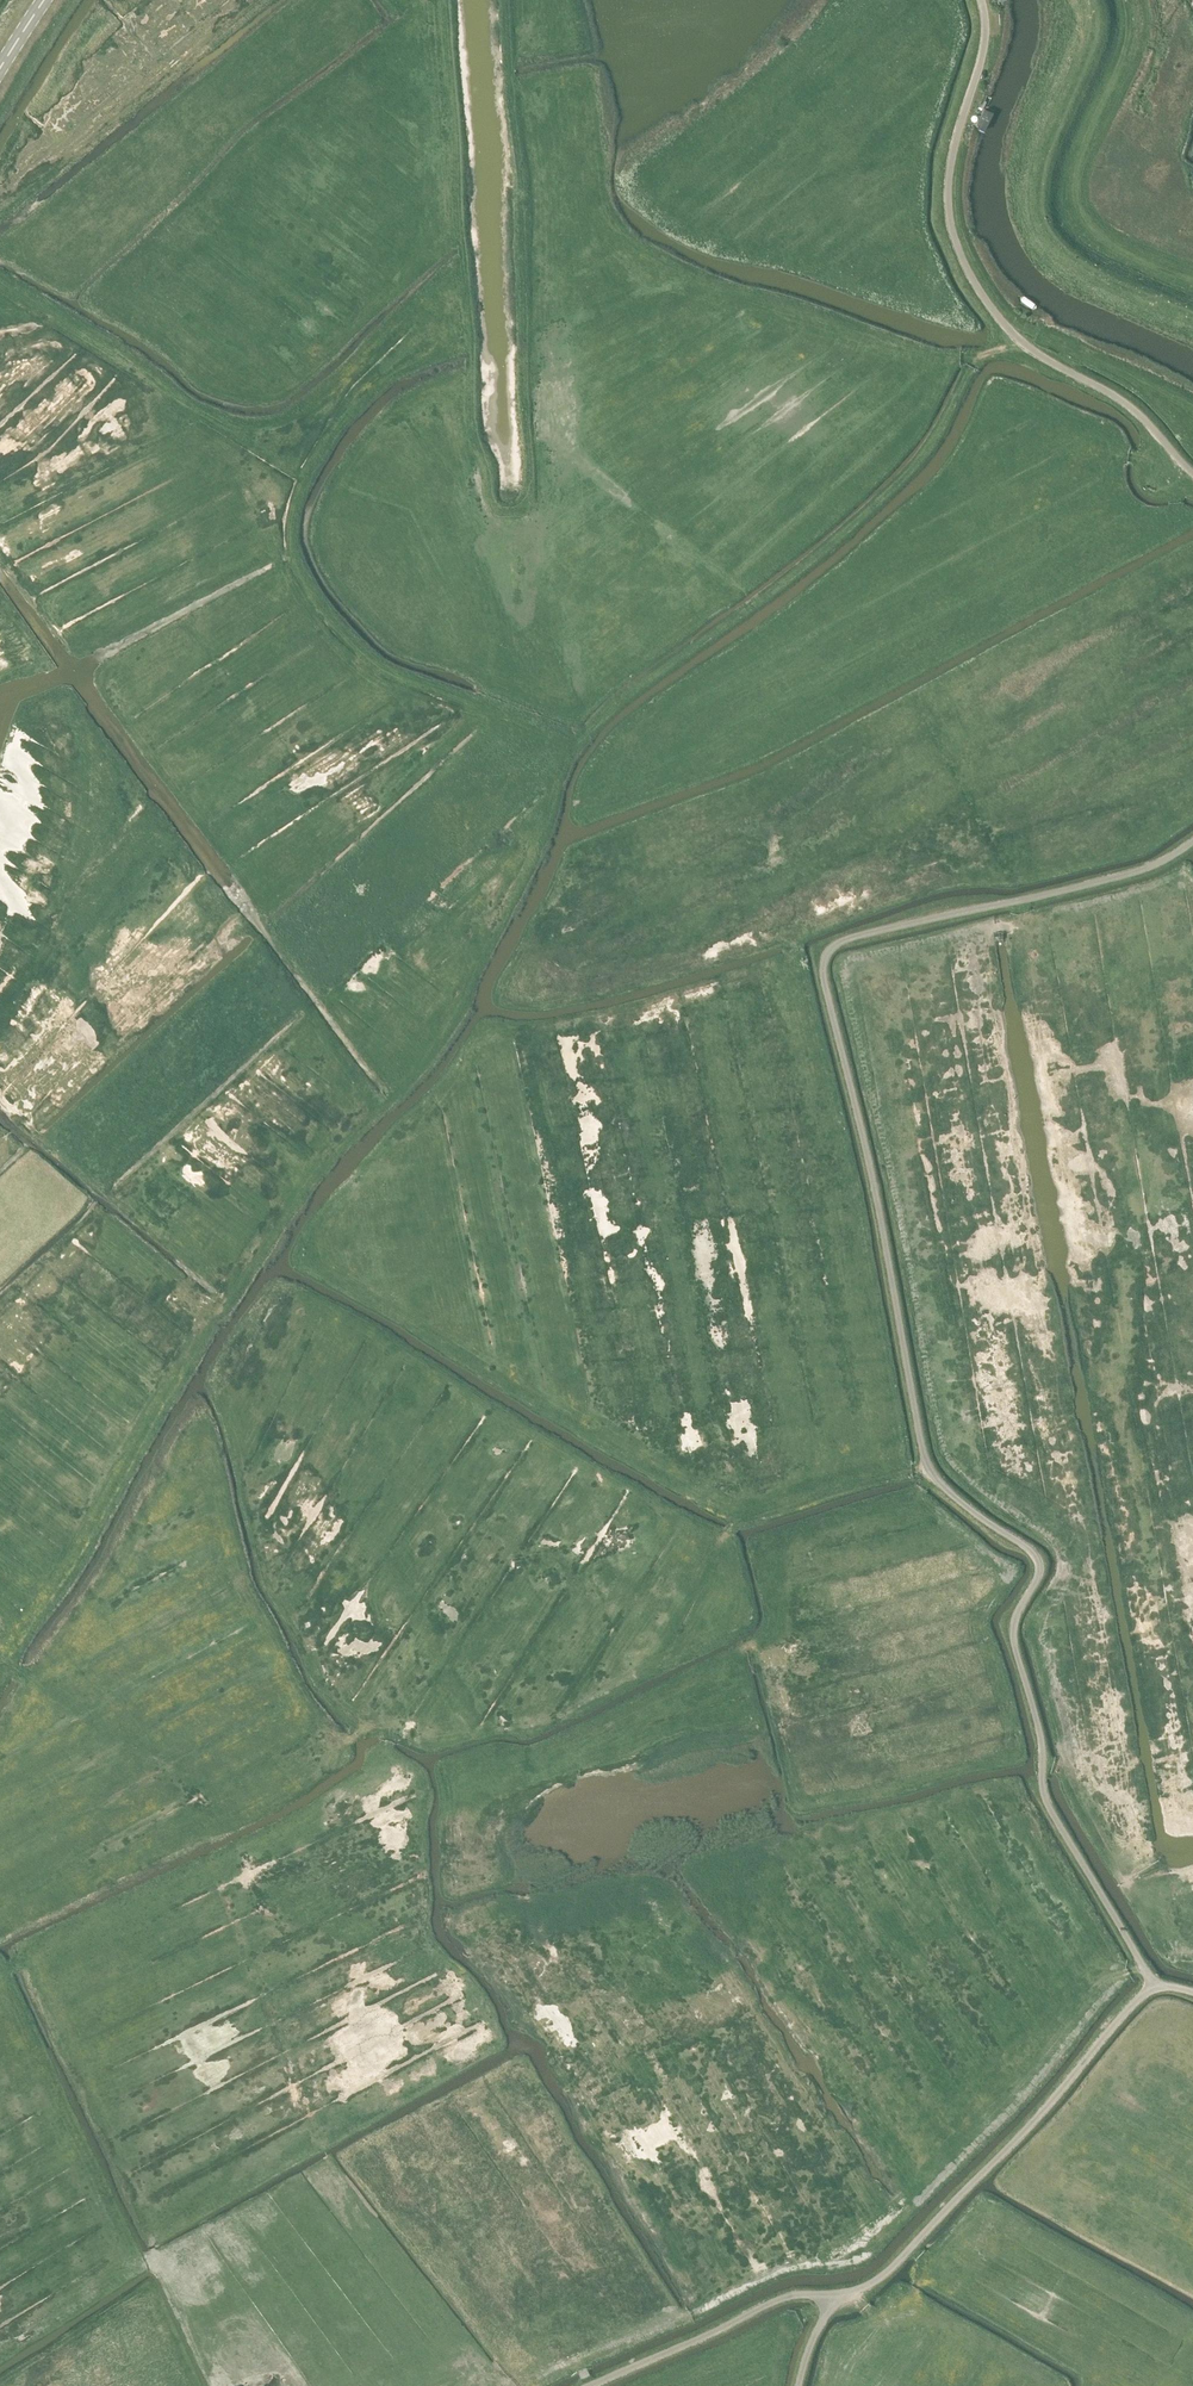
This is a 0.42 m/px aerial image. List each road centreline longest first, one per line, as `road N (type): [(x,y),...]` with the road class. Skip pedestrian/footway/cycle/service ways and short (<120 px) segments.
road 1 (unclassified): [(1156,1984),(1044,1793),(1044,1748),(1014,1633),(1038,1582),(1038,1559),(947,1490),(927,1465),(826,968),(845,942),(1092,887),(1150,869),(1192,843)]
road 2 (unclassified): [(1192,474),(1135,410),(1022,342),(961,253),(949,184),(983,58),(982,0)]
road 3 (unclassified): [(833,2298),(870,2288),(898,2264),(1156,1984)]
road 4 (unclassified): [(589,2385),(786,2297),(833,2298)]

